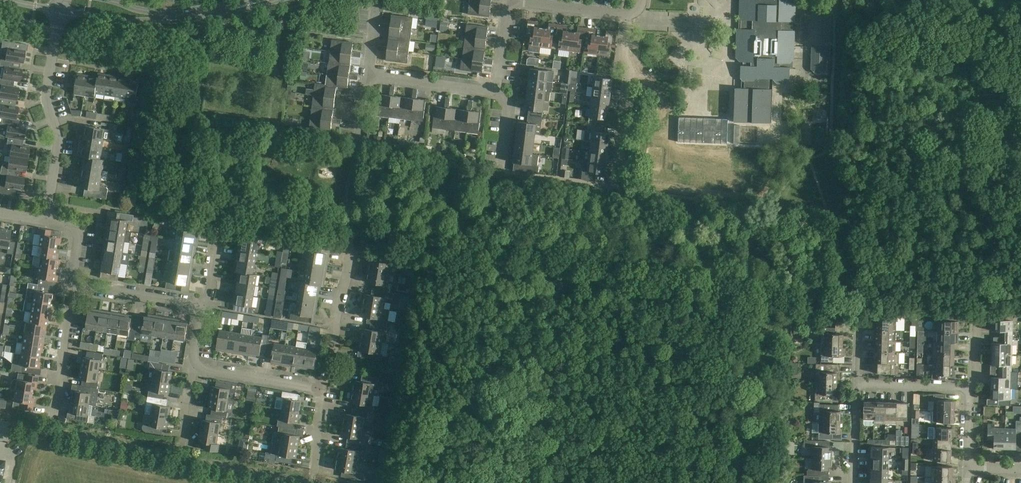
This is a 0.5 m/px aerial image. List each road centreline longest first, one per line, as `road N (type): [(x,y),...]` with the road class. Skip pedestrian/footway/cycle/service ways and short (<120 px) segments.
road 1 (unclassified): [(303,482),(0,424)]
road 2 (residential): [(46,220),(58,144),(46,94),(60,10)]
road 3 (tertiary): [(60,10),(150,20),(245,6)]
road 4 (residential): [(614,187),(629,16)]
road 5 (residential): [(320,389),(351,249)]
road 6 (tertiary): [(245,6),(152,11),(110,0)]
road 7 (residential): [(52,415),(79,284)]
road 8 (residential): [(368,75),(494,87)]
road 9 (residential): [(320,389),(196,365)]
road 10 (residential): [(629,16),(508,0)]
road 11 (residential): [(197,311),(79,284)]

